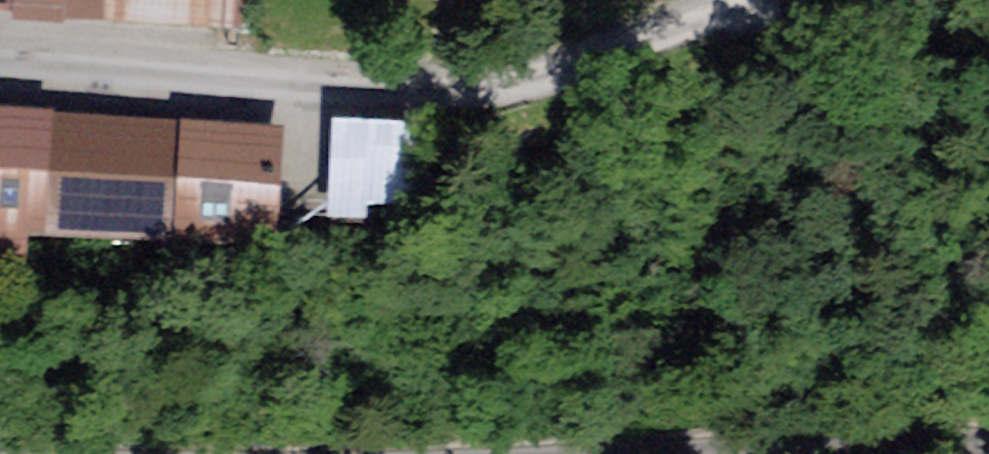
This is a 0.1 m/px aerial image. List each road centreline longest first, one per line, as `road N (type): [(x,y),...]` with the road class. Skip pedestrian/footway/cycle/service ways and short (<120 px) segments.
road 1 (residential): [(0,59),(482,82),(588,60),(757,0)]

